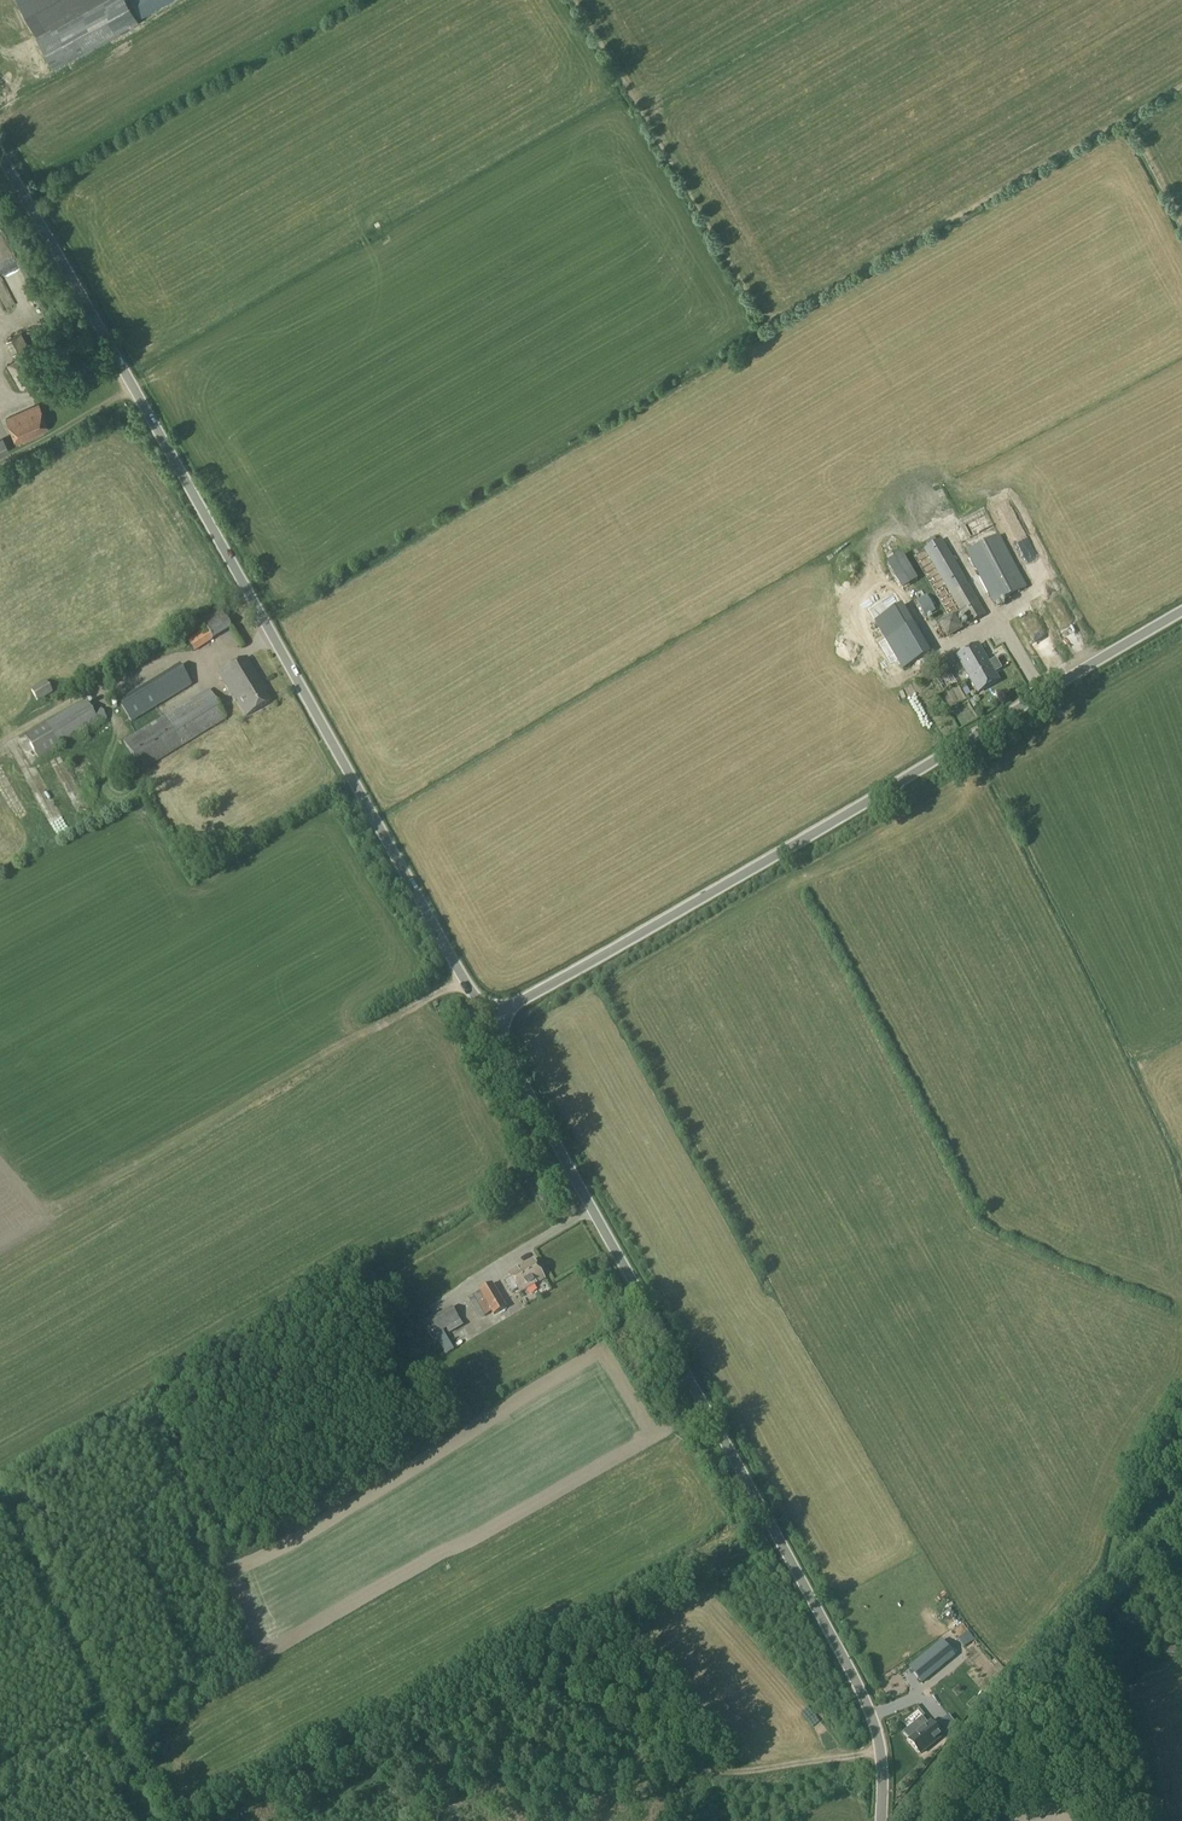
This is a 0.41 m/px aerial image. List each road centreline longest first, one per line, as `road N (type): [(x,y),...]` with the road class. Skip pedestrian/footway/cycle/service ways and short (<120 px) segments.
road 1 (unclassified): [(488,1021),(0,156)]
road 2 (unclassified): [(883,1820),(883,1755),(863,1693),(488,1021)]
road 3 (unclassified): [(488,1021),(1181,616)]
road 4 (track): [(883,1755),(732,1765),(545,1682),(516,1689),(284,1820)]
road 5 (track): [(766,1511),(212,1820)]
road 6 (track): [(1181,1532),(1092,1620),(1138,1820)]
road 7 (track): [(0,464),(134,387)]

